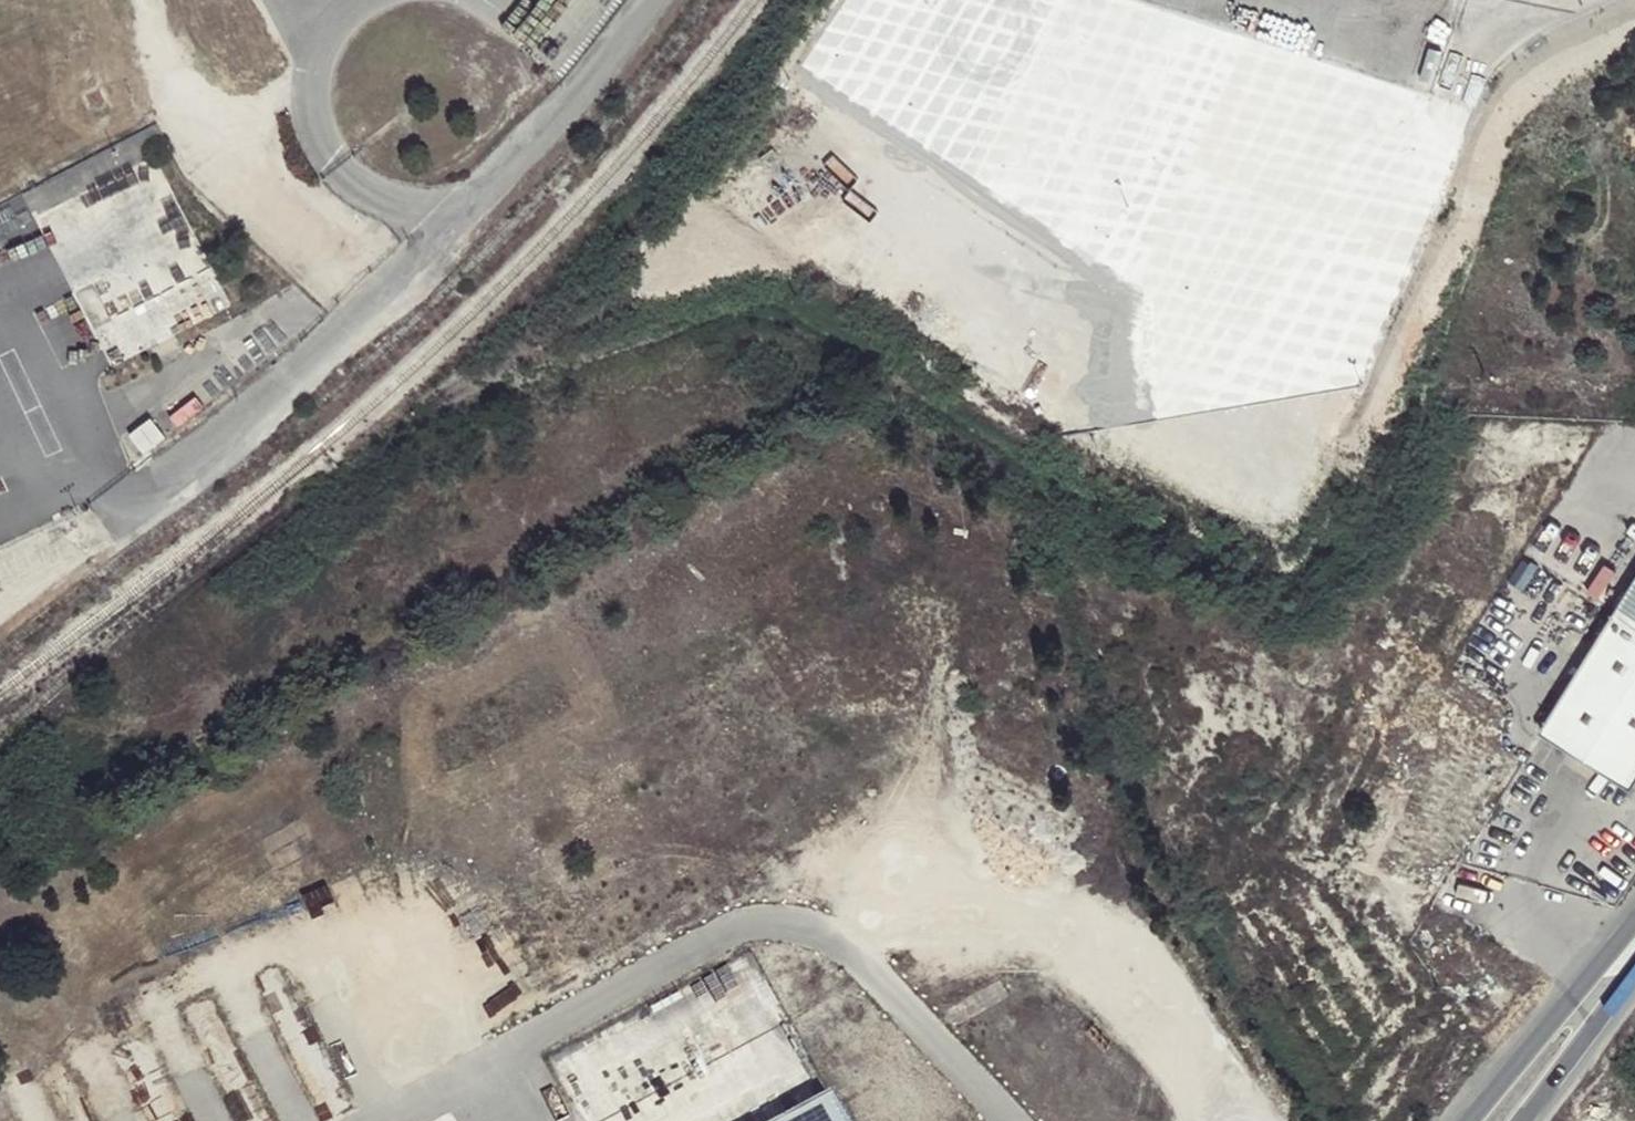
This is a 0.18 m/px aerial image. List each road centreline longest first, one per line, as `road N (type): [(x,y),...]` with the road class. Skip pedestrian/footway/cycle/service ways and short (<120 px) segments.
road 1 (primary): [(1634,922),(1477,1120)]
road 2 (primary): [(1526,1120),(1634,971)]

